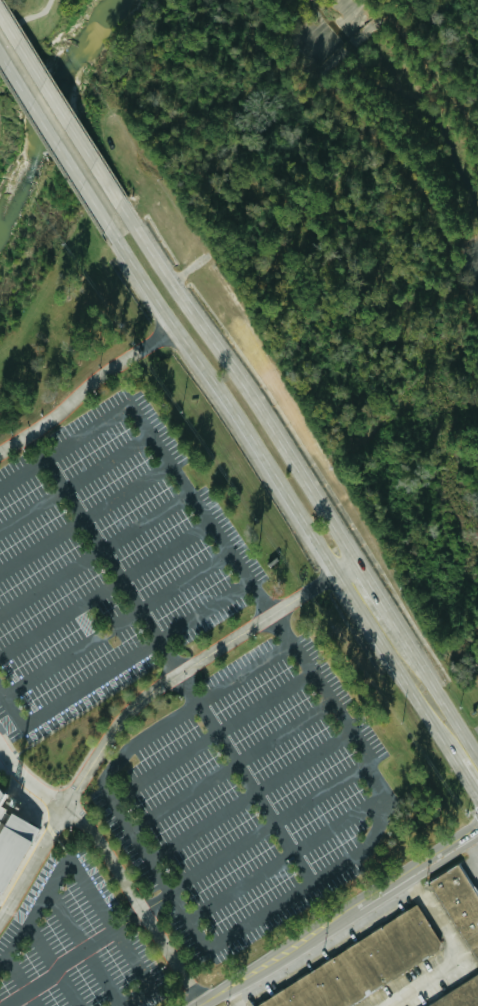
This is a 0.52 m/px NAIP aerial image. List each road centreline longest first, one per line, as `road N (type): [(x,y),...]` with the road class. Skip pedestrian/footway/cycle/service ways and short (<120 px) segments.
road 1 (secondary): [(105,222),(456,762)]
road 2 (secondary): [(355,560),(123,209)]
road 3 (tertiary): [(198,1005),(477,827)]
road 4 (secondary): [(123,209),(0,18)]
road 5 (secondary): [(0,58),(105,222)]
road 6 (secondary): [(477,760),(395,624)]

